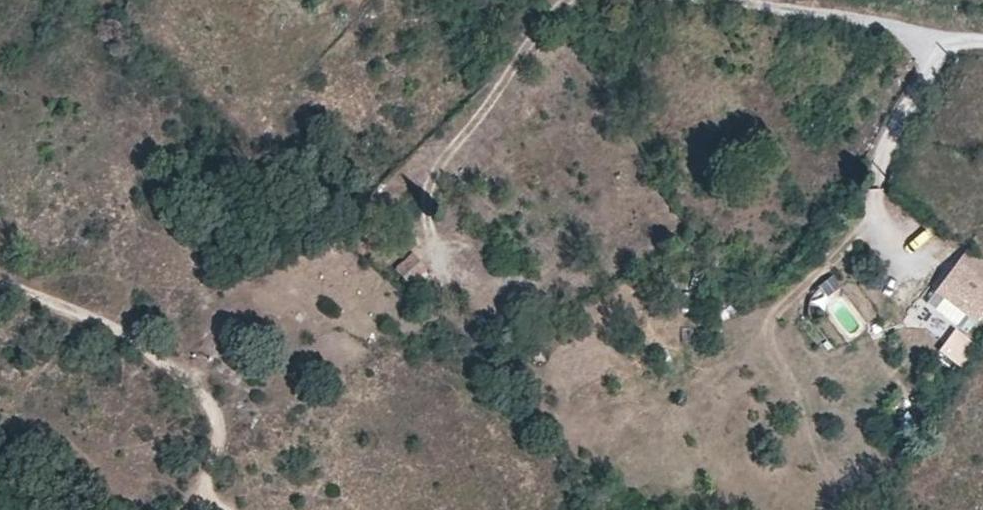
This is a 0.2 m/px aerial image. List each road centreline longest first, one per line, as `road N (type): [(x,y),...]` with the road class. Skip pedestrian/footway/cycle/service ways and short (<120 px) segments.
road 1 (track): [(209,472),(219,425),(110,329),(0,283)]
road 2 (track): [(709,0),(931,36)]

